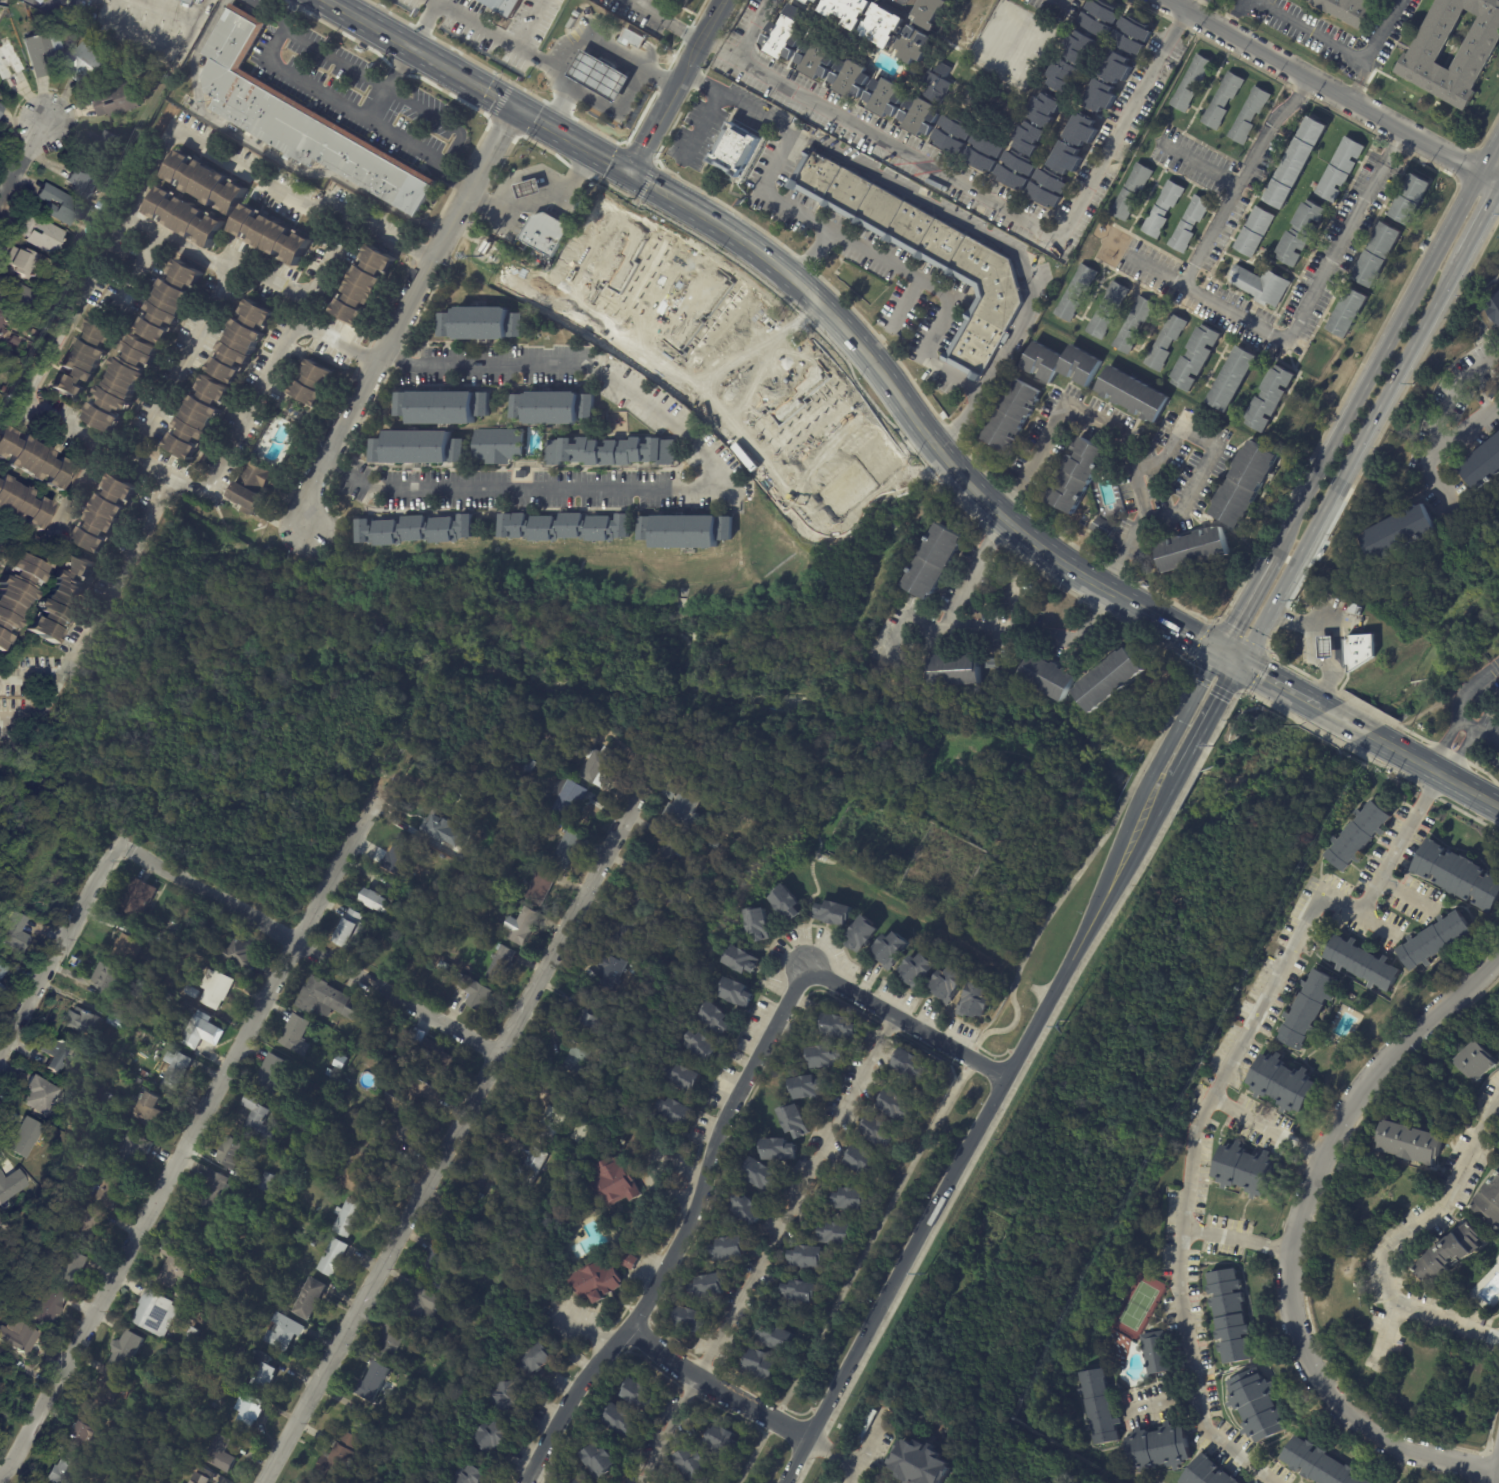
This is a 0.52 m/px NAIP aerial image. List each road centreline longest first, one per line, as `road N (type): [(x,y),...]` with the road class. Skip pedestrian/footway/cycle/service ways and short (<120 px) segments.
road 1 (residential): [(379,793),(0,1474)]
road 2 (residential): [(639,803),(266,1482)]
road 3 (residential): [(1498,963),(1376,1071),(1306,1197),(1291,1287),(1313,1373),(1352,1416),(1417,1453),(1498,1472)]
road 4 (secondary): [(1142,612),(1000,517),(796,278),(674,196)]
road 5 (residential): [(809,971),(725,1121),(693,1219),(650,1300),(577,1390),(524,1482)]
road 6 (secondary): [(1244,666),(1467,258)]
road 7 (residential): [(790,1482),(1011,1082)]
road 8 (residential): [(517,108),(309,505)]
road 9 (secondary): [(1478,172),(1266,564)]
road 10 (residential): [(119,848),(499,1054)]
road 11 (residential): [(1165,0),(1478,172)]
road 12 (residential): [(119,848),(0,1051)]
road 13 (residential): [(1011,1082),(809,971)]
road 14 (residential): [(631,1326),(695,1375),(813,1441)]
road 15 (tertiary): [(1011,1082),(1108,893)]
road 16 (secondary): [(462,77),(328,0)]
road 17 (secondary): [(1367,734),(1498,807)]
road 18 (secondary): [(631,172),(517,108)]
road 19 (tertiary): [(1218,653),(1161,761)]
road 20 (tertiary): [(1181,770),(1244,666)]

